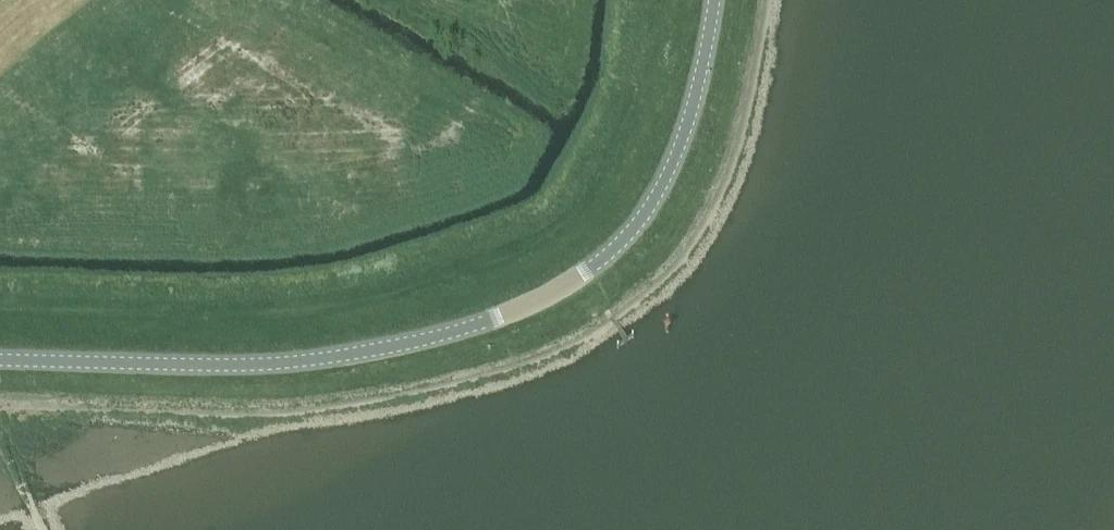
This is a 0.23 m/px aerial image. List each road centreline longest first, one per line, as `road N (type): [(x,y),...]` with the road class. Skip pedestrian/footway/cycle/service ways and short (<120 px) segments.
road 1 (track): [(0,389),(301,391),(448,367),(549,336),(600,307),(695,202),(745,0)]
road 2 (tertiary): [(0,364),(279,364),(492,320),(552,295),(640,218),(667,170),(692,111),(715,0)]

